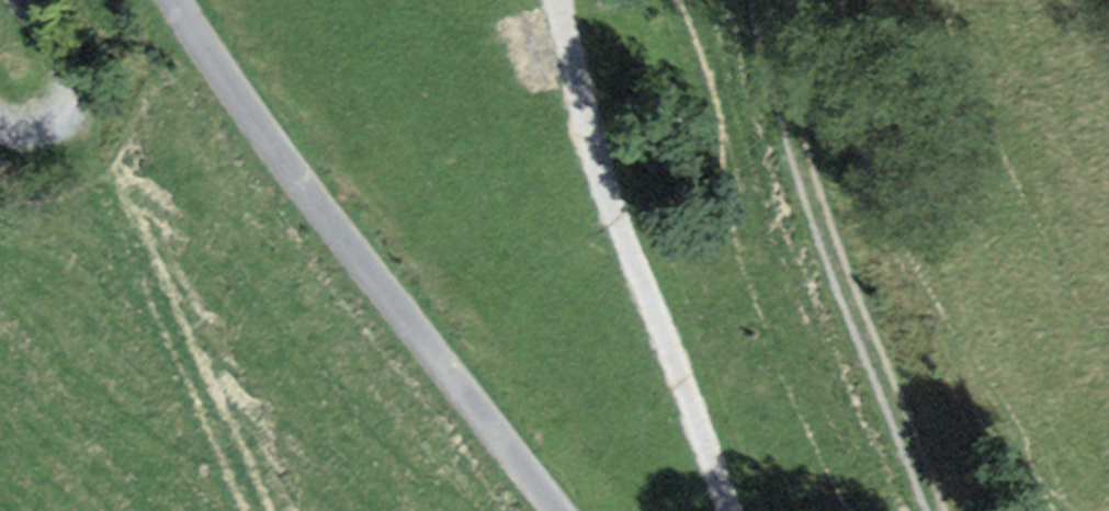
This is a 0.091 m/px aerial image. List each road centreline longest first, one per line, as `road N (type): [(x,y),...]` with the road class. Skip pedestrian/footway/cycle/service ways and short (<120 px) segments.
road 1 (unclassified): [(179,0),(321,209),(558,510)]
road 2 (track): [(733,510),(617,219),(559,0)]
road 3 (track): [(764,0),(841,262),(935,510)]
road 4 (track): [(0,123),(38,136),(69,123),(74,99),(29,0)]

